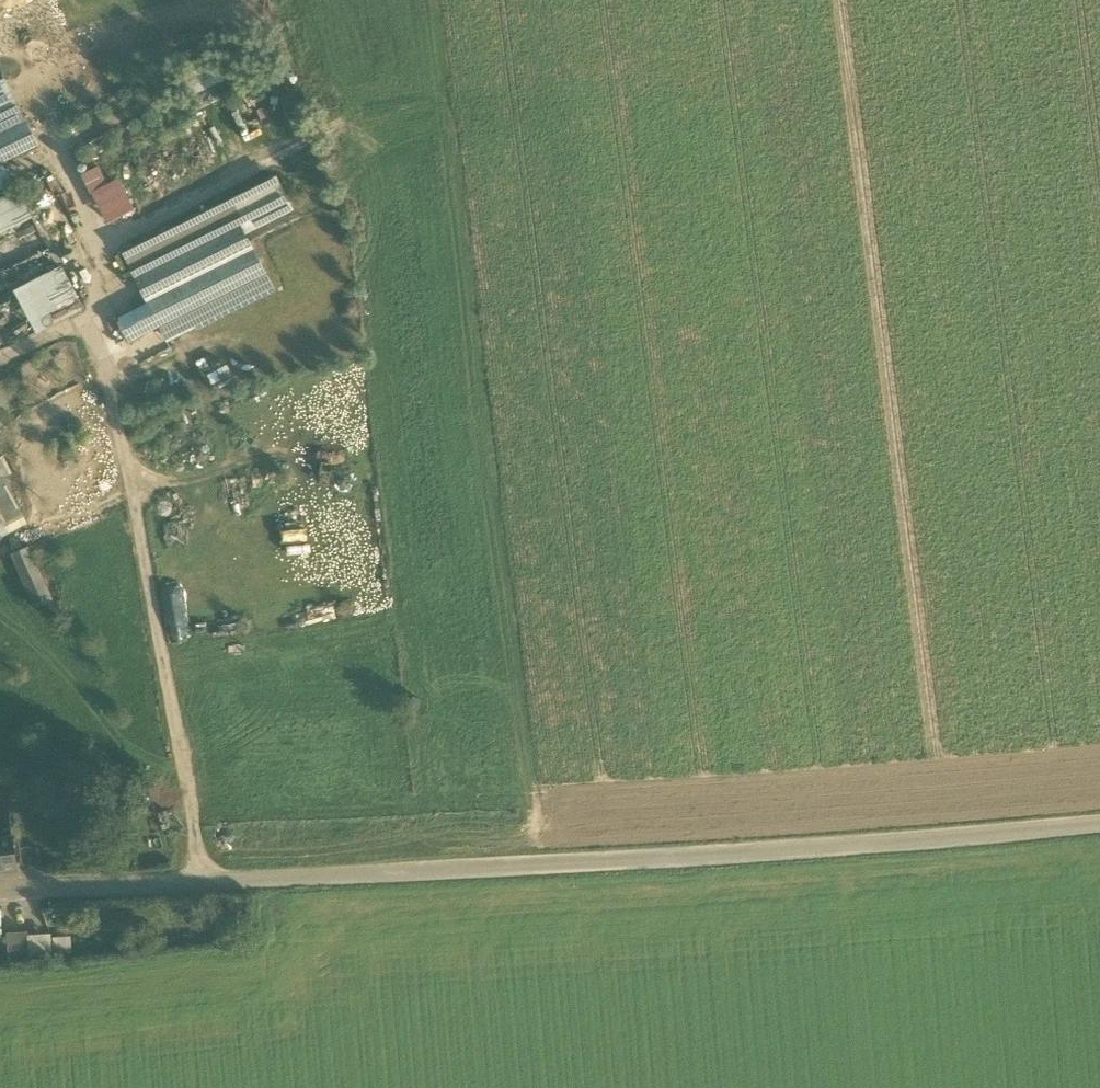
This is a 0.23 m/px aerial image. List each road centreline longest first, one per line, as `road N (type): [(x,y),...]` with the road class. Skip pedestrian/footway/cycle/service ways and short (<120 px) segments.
road 1 (unclassified): [(0,893),(872,844),(1099,822)]
road 2 (track): [(206,880),(108,382)]
road 3 (track): [(131,498),(16,536)]

